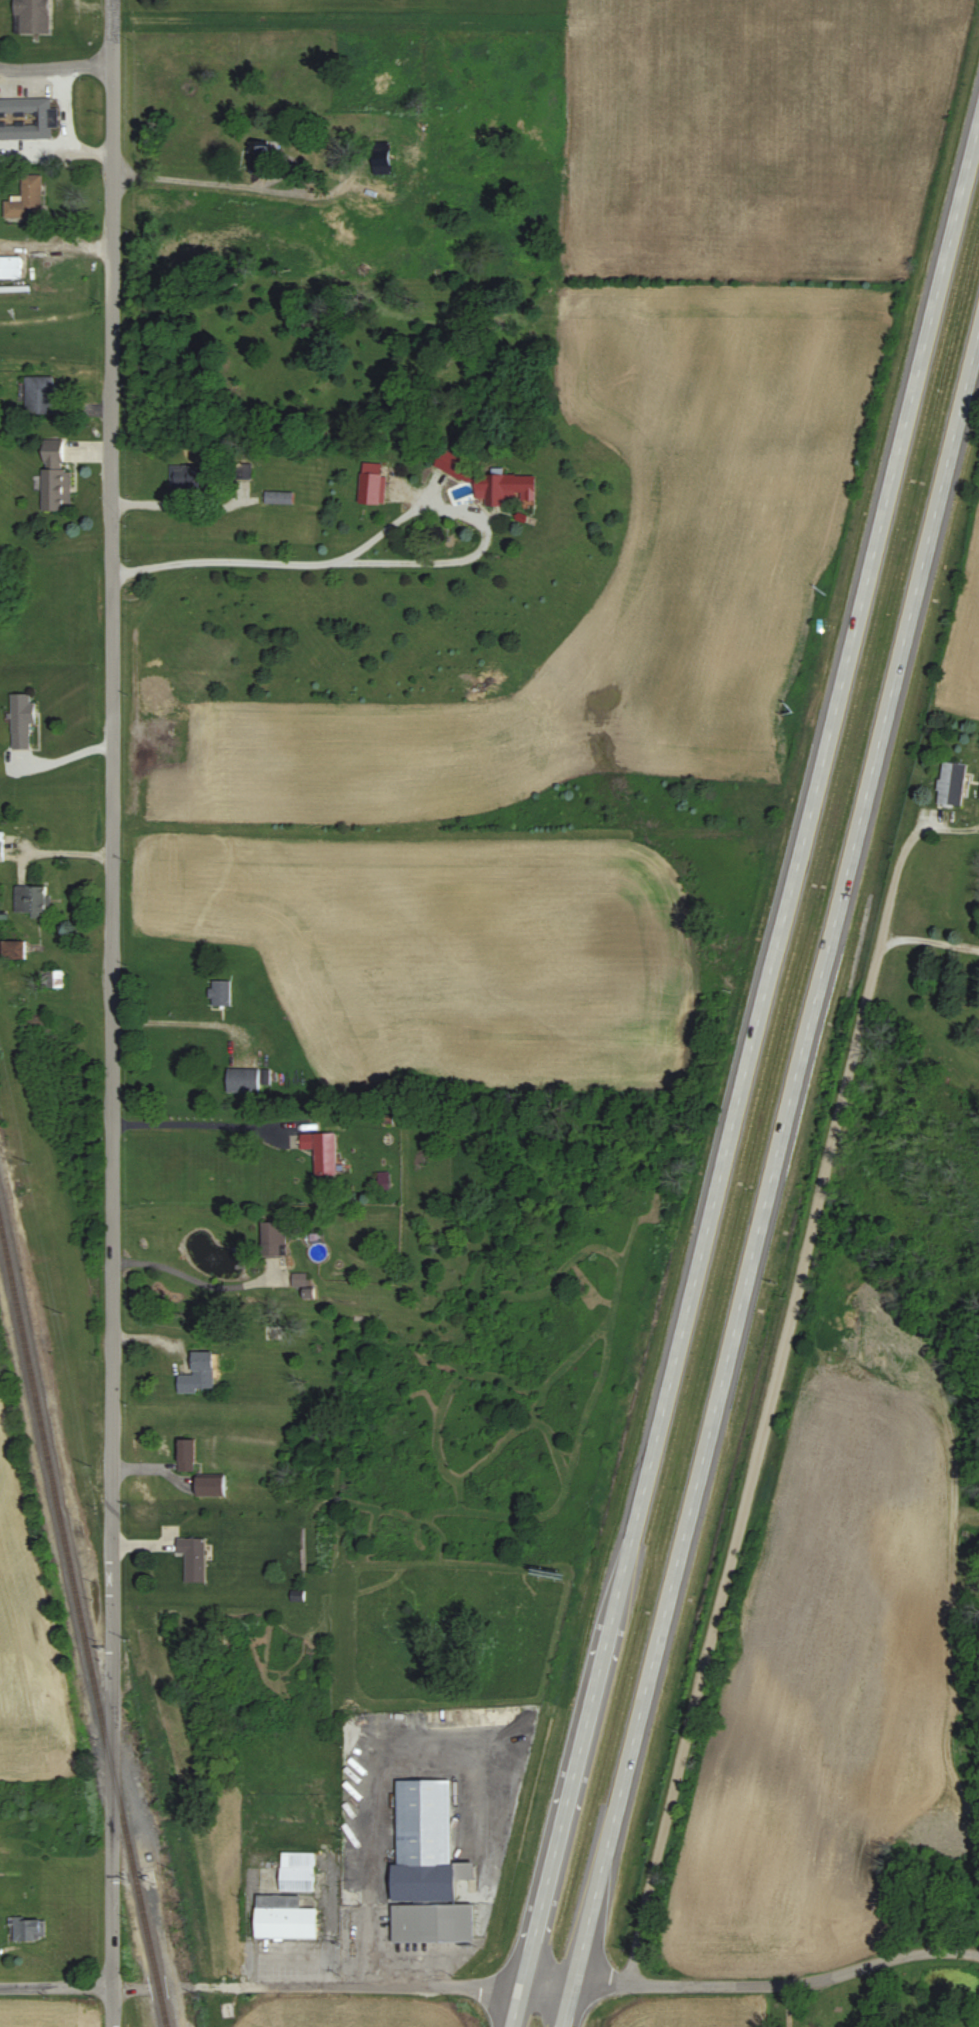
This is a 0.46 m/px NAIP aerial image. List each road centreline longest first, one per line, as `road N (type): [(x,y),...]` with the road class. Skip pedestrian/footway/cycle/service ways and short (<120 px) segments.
road 1 (residential): [(111,2026),(114,0)]
road 2 (primary): [(978,111),(521,1986)]
road 3 (primary): [(571,1985),(978,334)]
road 4 (residential): [(978,1955),(938,1951),(807,1982),(571,1985)]
road 5 (residential): [(521,1986),(188,1987)]

